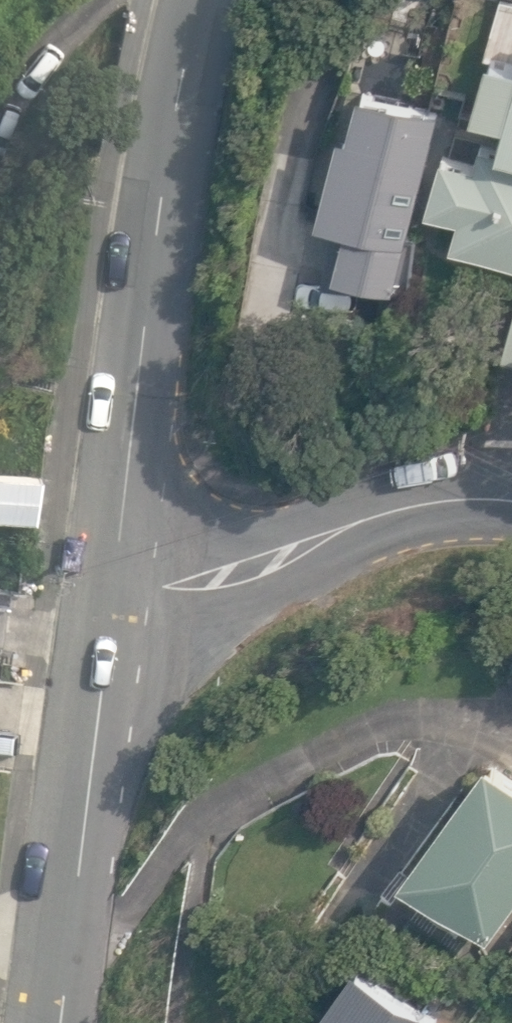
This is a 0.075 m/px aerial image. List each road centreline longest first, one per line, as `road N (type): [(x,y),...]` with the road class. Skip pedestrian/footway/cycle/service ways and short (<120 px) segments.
road 1 (residential): [(200,0),(161,172),(134,366),(122,573)]
road 2 (residential): [(122,573),(56,1022)]
road 3 (residential): [(122,573),(199,585),(456,503),(511,496)]

